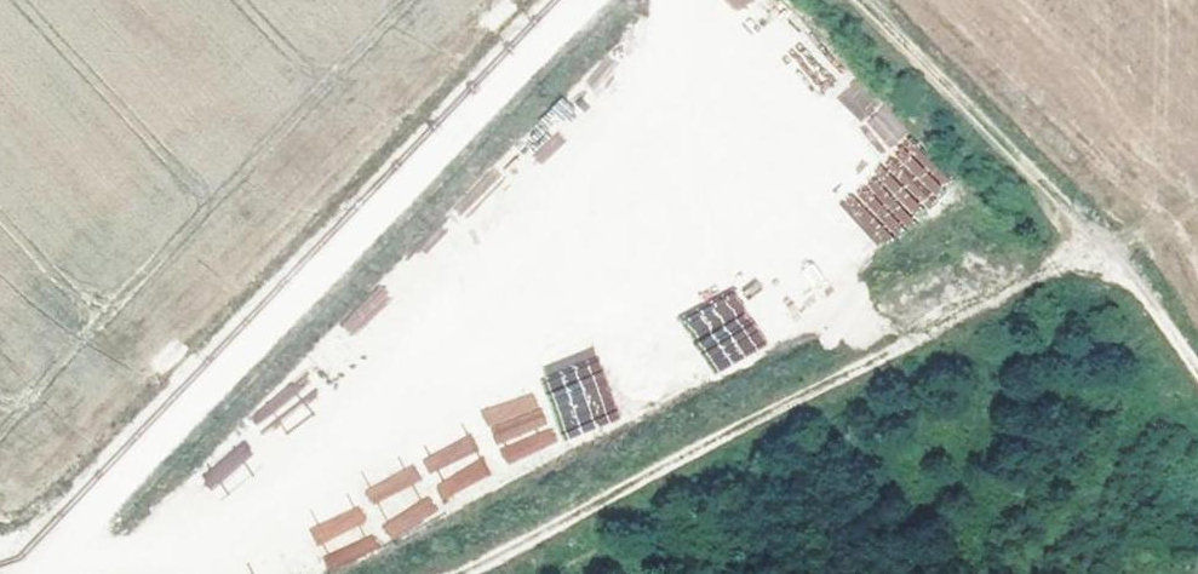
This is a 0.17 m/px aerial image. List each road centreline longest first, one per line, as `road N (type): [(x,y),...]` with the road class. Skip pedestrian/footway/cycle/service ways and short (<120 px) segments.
road 1 (track): [(46,573),(223,358),(578,0)]
road 2 (track): [(858,0),(1177,338),(1197,370)]

